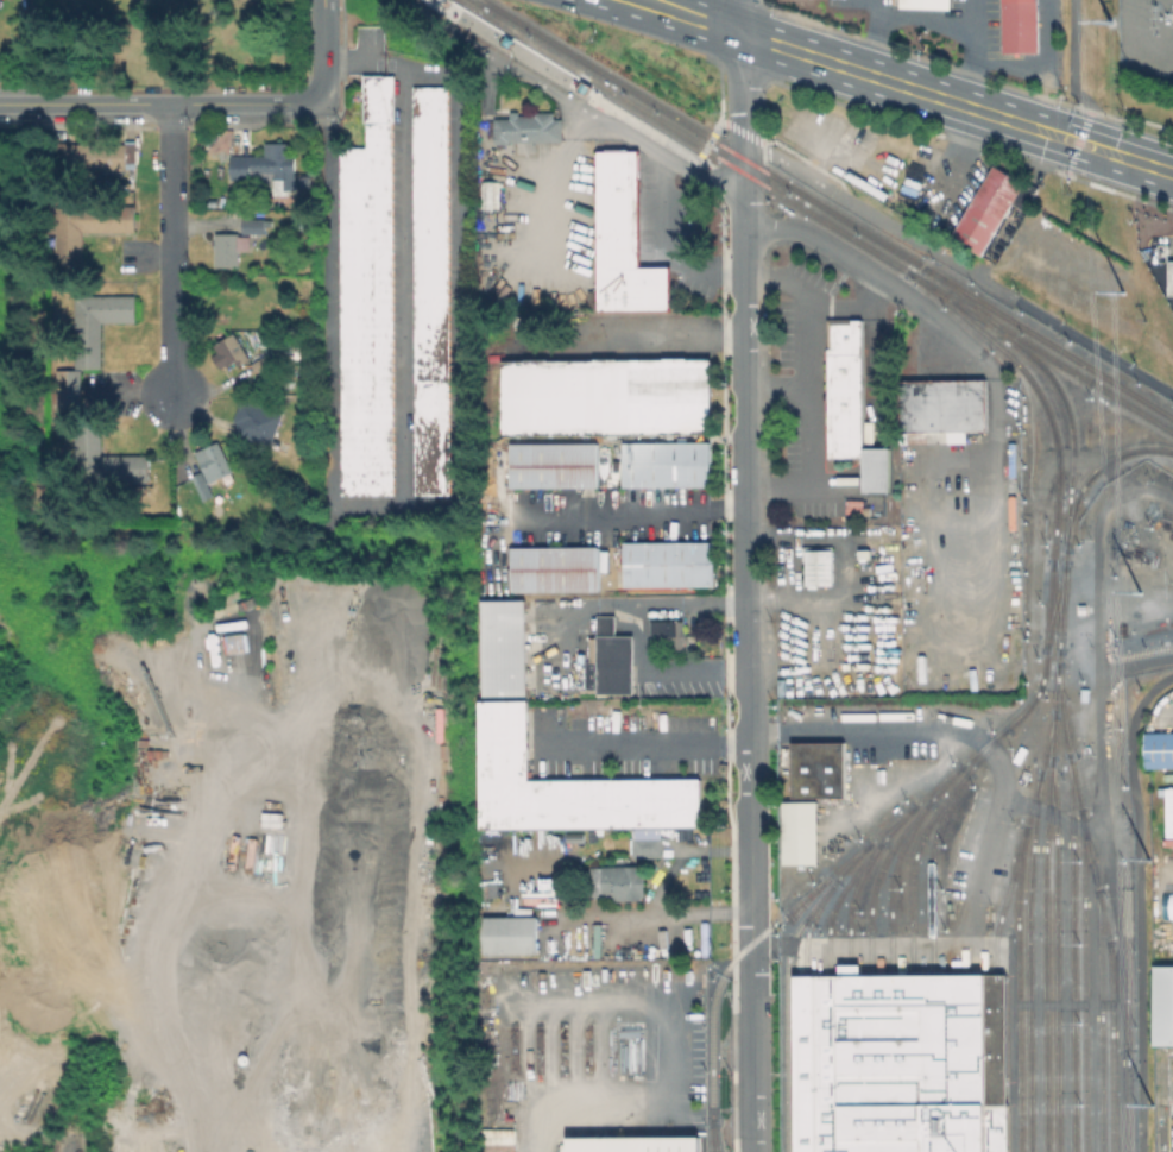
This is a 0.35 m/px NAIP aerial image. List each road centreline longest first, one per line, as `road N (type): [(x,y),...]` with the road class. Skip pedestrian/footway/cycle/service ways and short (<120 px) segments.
road 1 (residential): [(753,1151),(742,32)]
road 2 (secondary): [(742,32),(1077,141)]
road 3 (residential): [(174,107),(177,402)]
road 4 (tertiary): [(43,106),(321,103)]
road 5 (residential): [(746,227),(805,233),(933,311),(975,348)]
road 6 (secondary): [(573,0),(706,39),(742,32)]
road 7 (residential): [(600,117),(708,181),(745,185)]
road 8 (residential): [(461,33),(600,117)]

